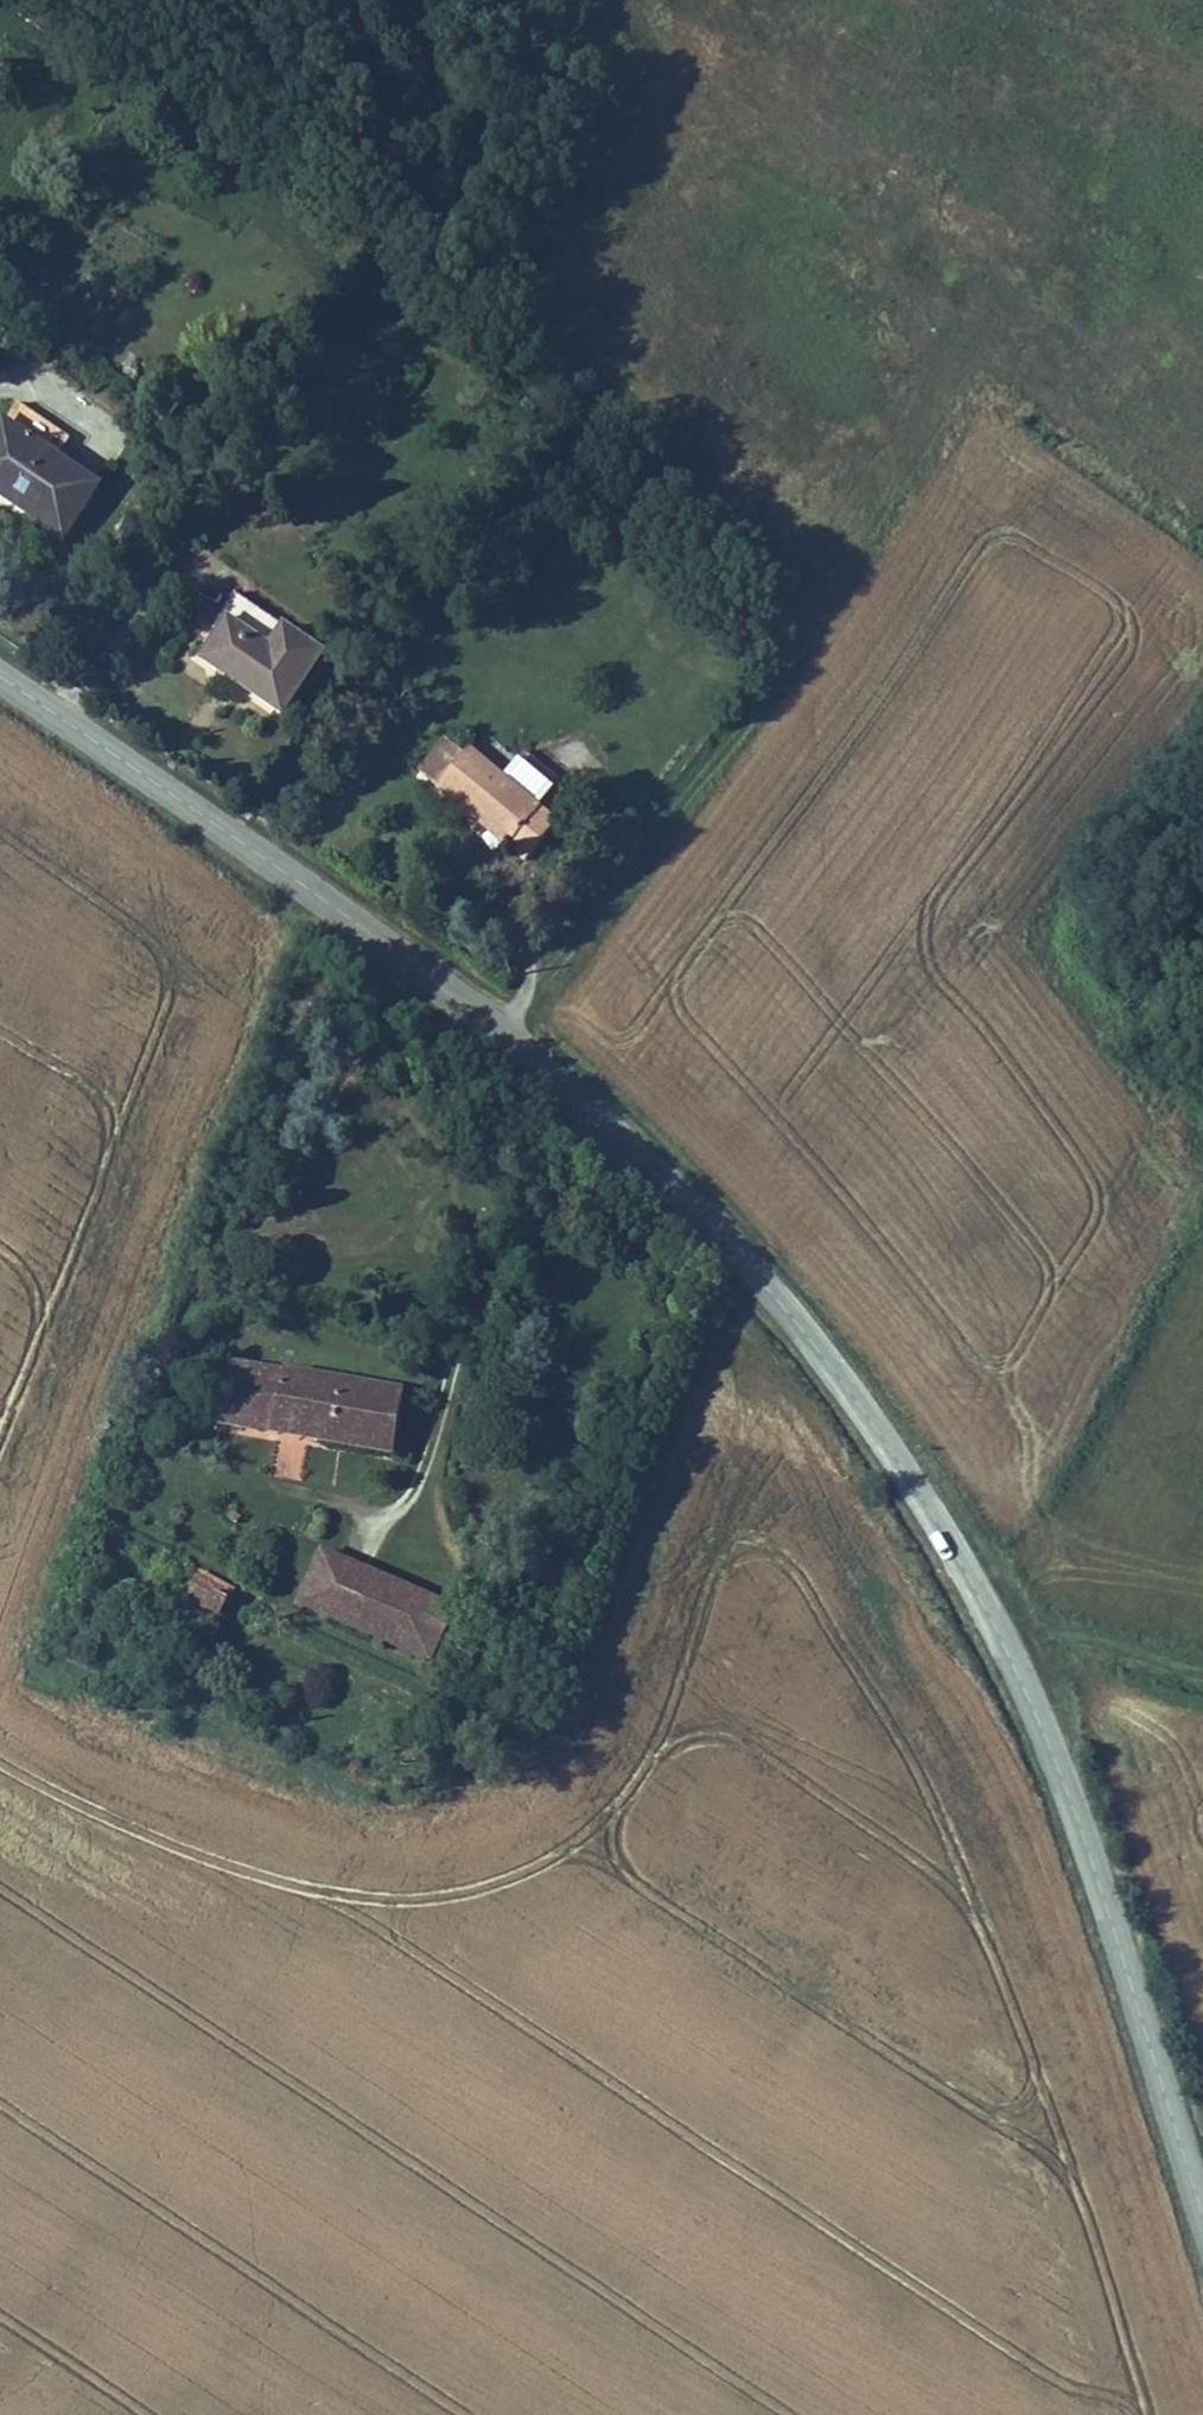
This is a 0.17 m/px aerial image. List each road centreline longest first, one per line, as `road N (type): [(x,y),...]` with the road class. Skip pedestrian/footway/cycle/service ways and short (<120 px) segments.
road 1 (tertiary): [(1202,2121),(1162,1986),(1020,1625),(811,1326),(532,1057),(0,685)]
road 2 (track): [(1020,1625),(1202,1672)]

